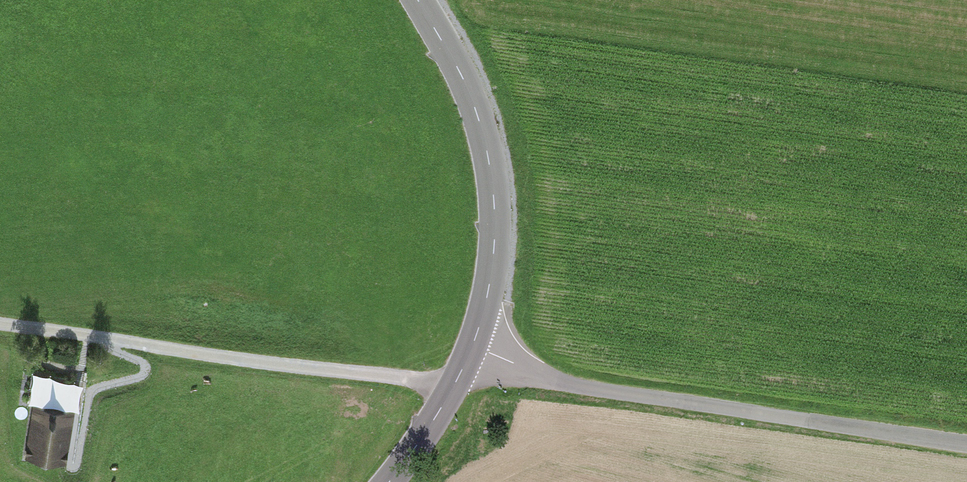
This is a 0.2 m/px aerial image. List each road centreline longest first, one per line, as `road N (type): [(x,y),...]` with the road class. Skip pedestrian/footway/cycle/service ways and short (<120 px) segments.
road 1 (unclassified): [(472,345),(586,390),(966,445)]
road 2 (track): [(452,387),(0,326)]
road 3 (tertiary): [(421,0),(473,105),(491,169),(494,255),(472,345)]
road 4 (tertiary): [(472,345),(390,481)]

